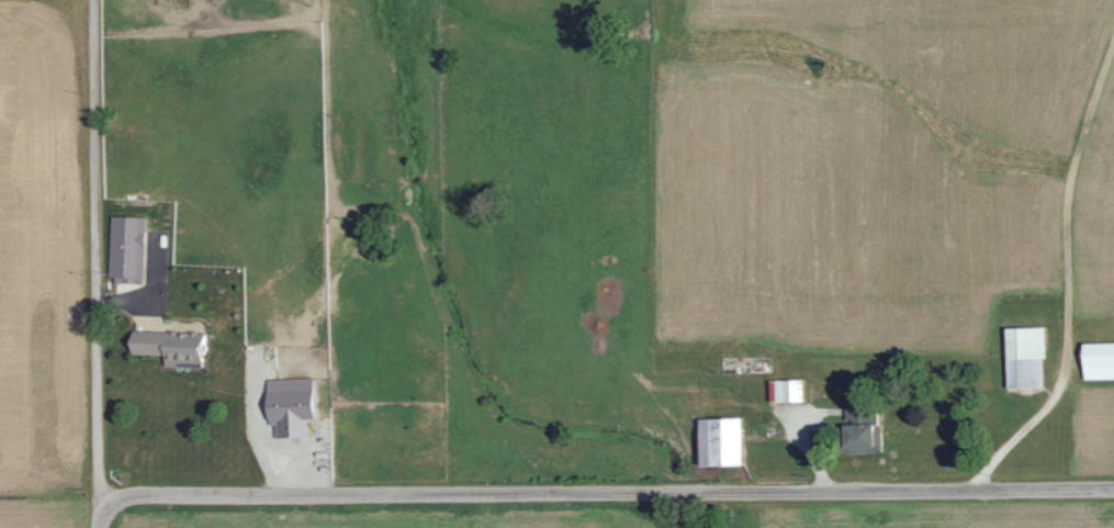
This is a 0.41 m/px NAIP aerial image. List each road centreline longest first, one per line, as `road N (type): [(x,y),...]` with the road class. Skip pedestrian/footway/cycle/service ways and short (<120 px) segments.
road 1 (residential): [(100,518),(123,496),(1113,488)]
road 2 (residential): [(100,518),(96,0)]

